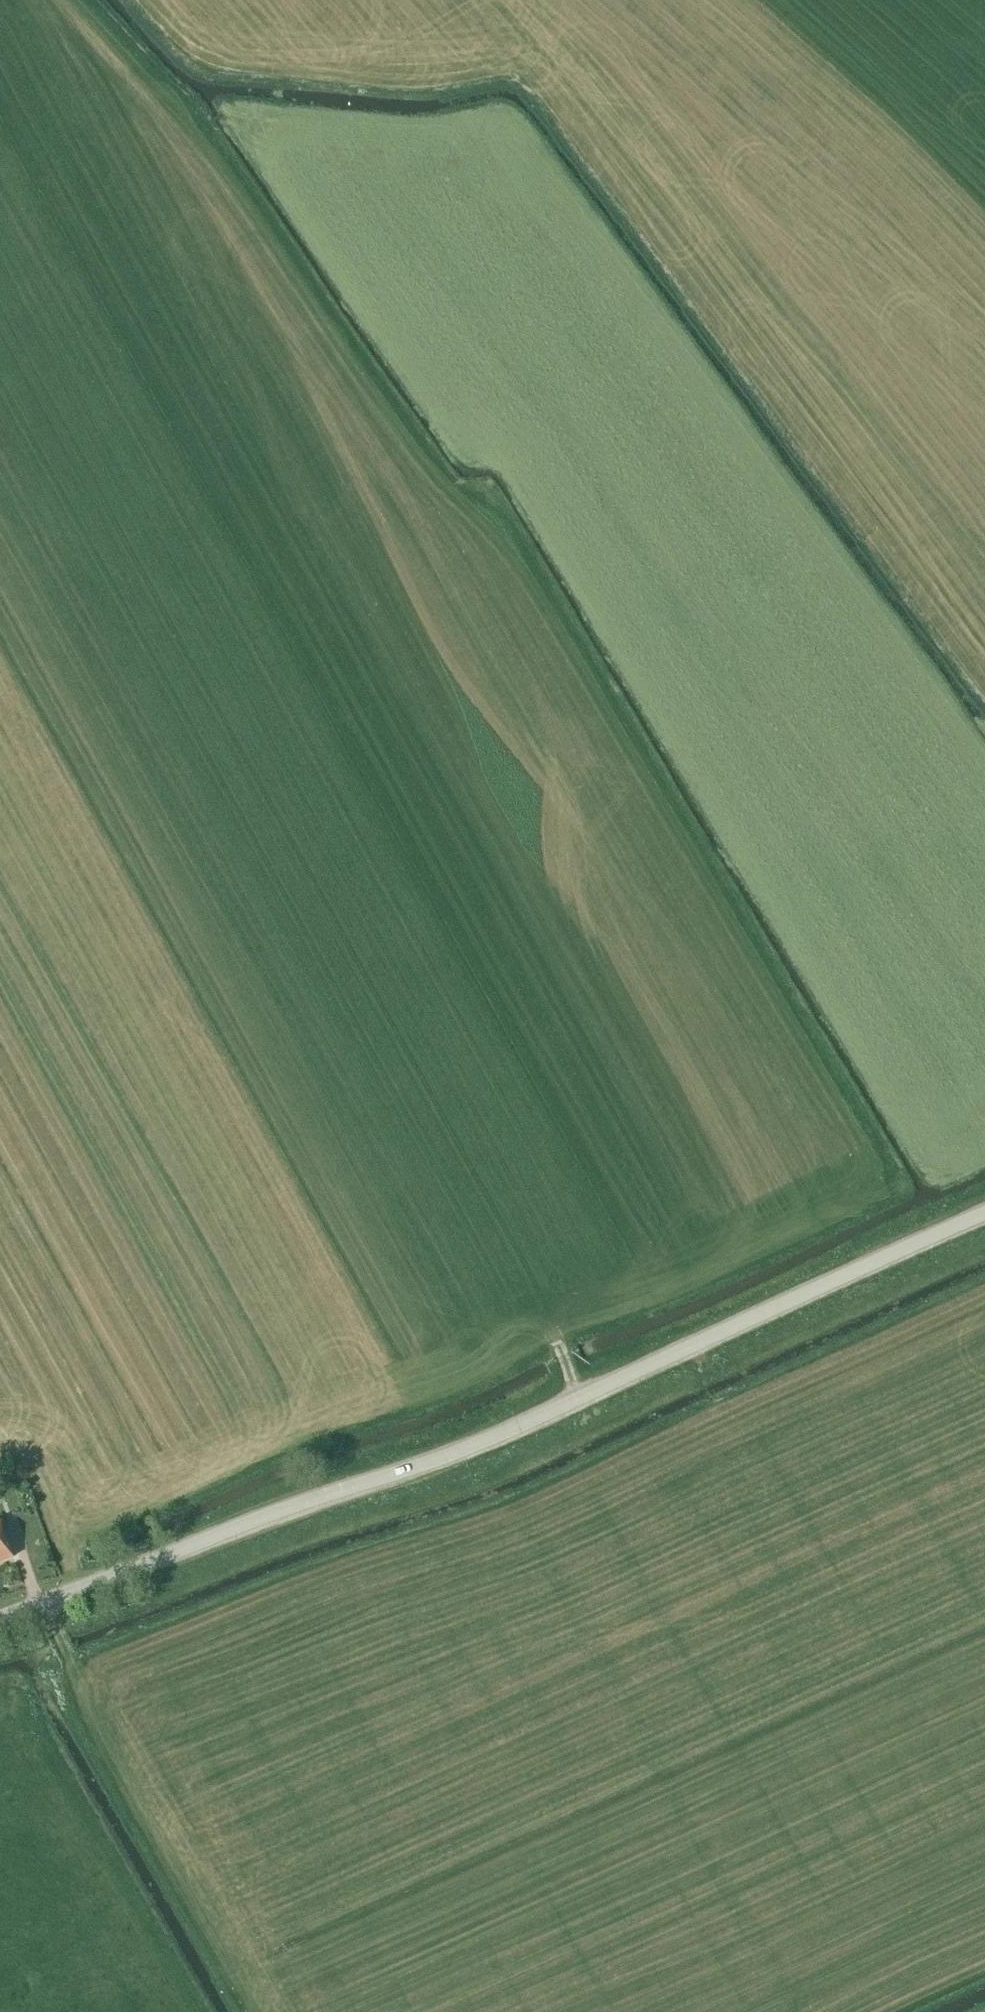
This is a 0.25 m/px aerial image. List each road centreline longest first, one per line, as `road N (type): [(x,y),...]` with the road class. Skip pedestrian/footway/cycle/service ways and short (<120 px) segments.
road 1 (tertiary): [(0,1619),(487,1441),(984,1215)]

